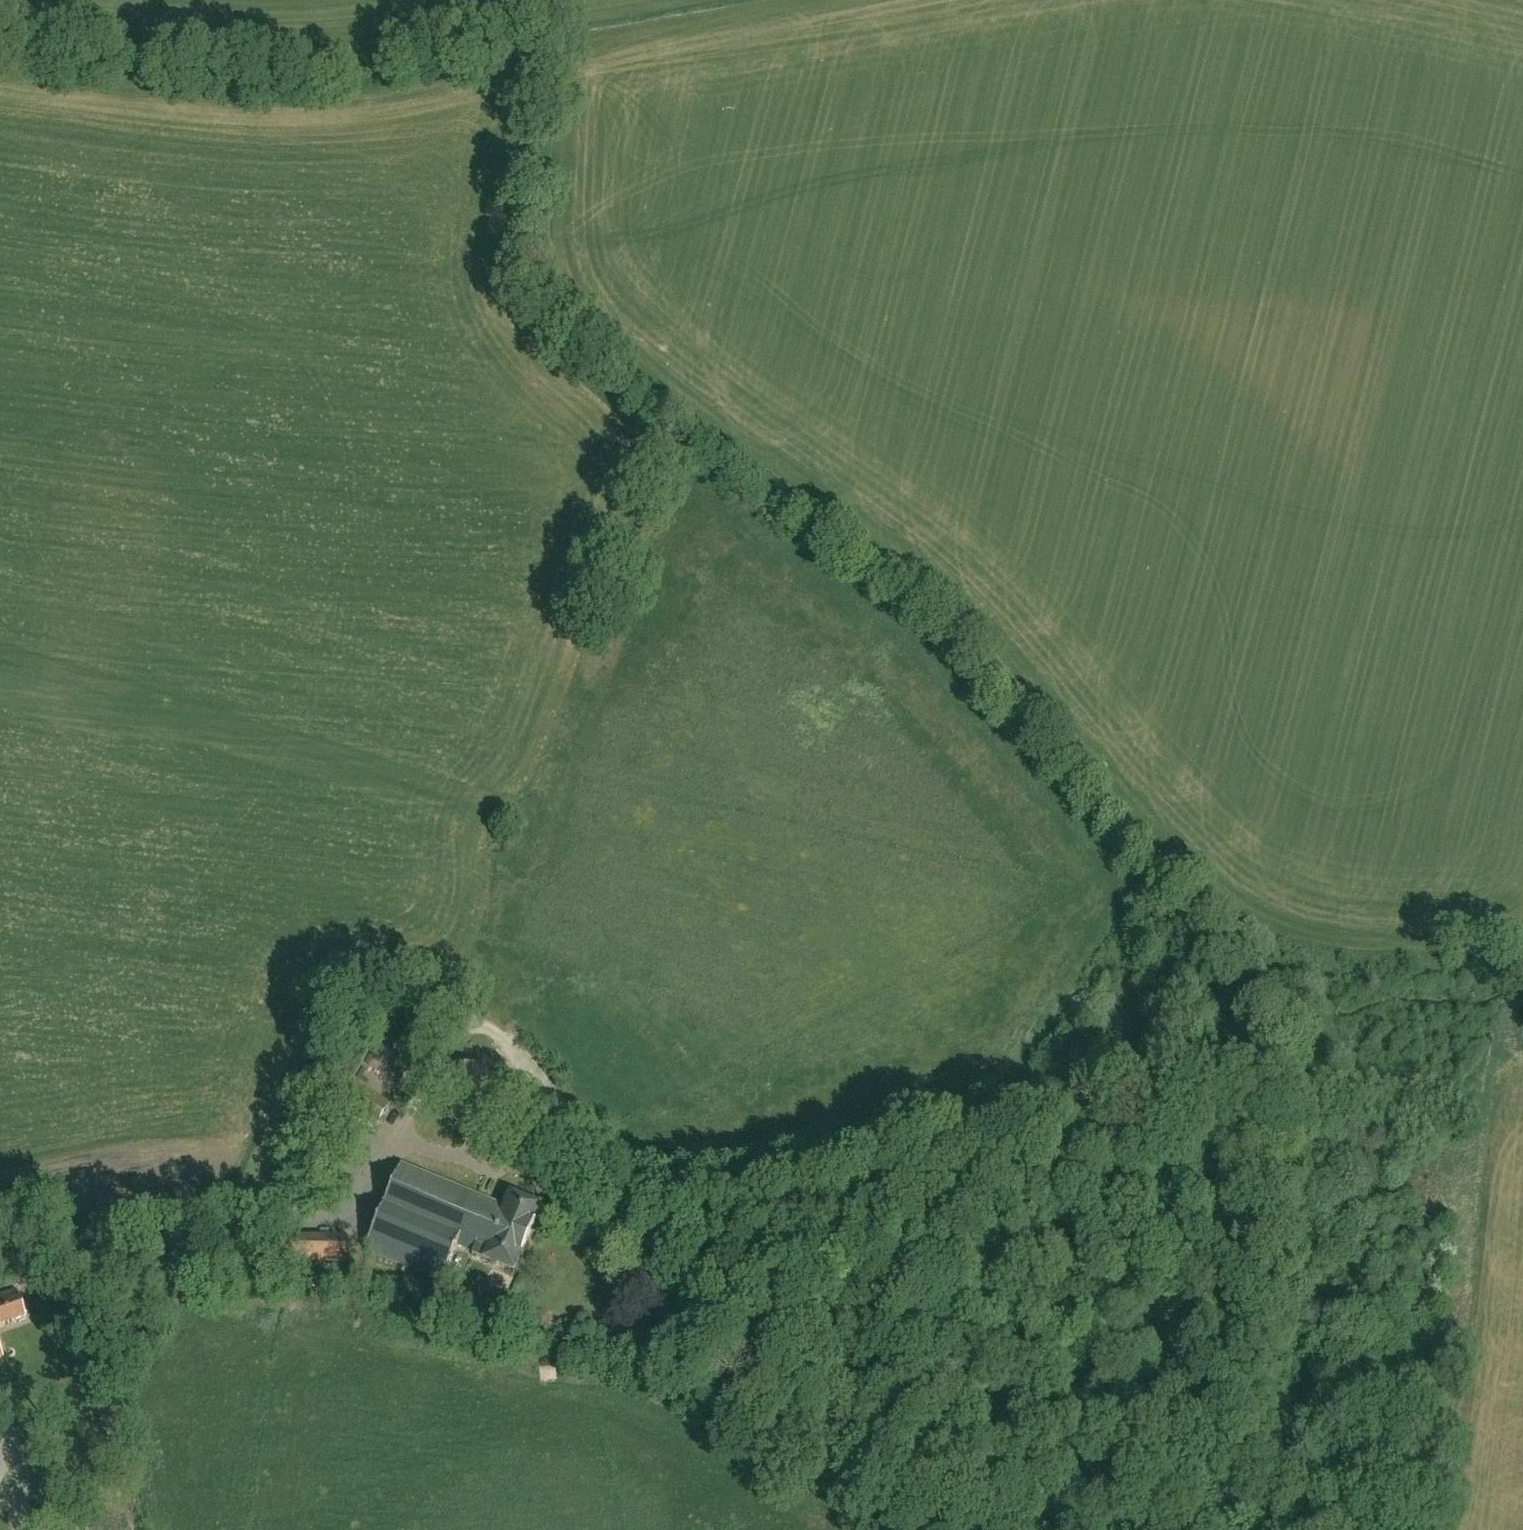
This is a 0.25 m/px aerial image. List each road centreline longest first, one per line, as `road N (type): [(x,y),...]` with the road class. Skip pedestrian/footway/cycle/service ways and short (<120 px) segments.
road 1 (track): [(0,48),(270,92),(547,43)]

